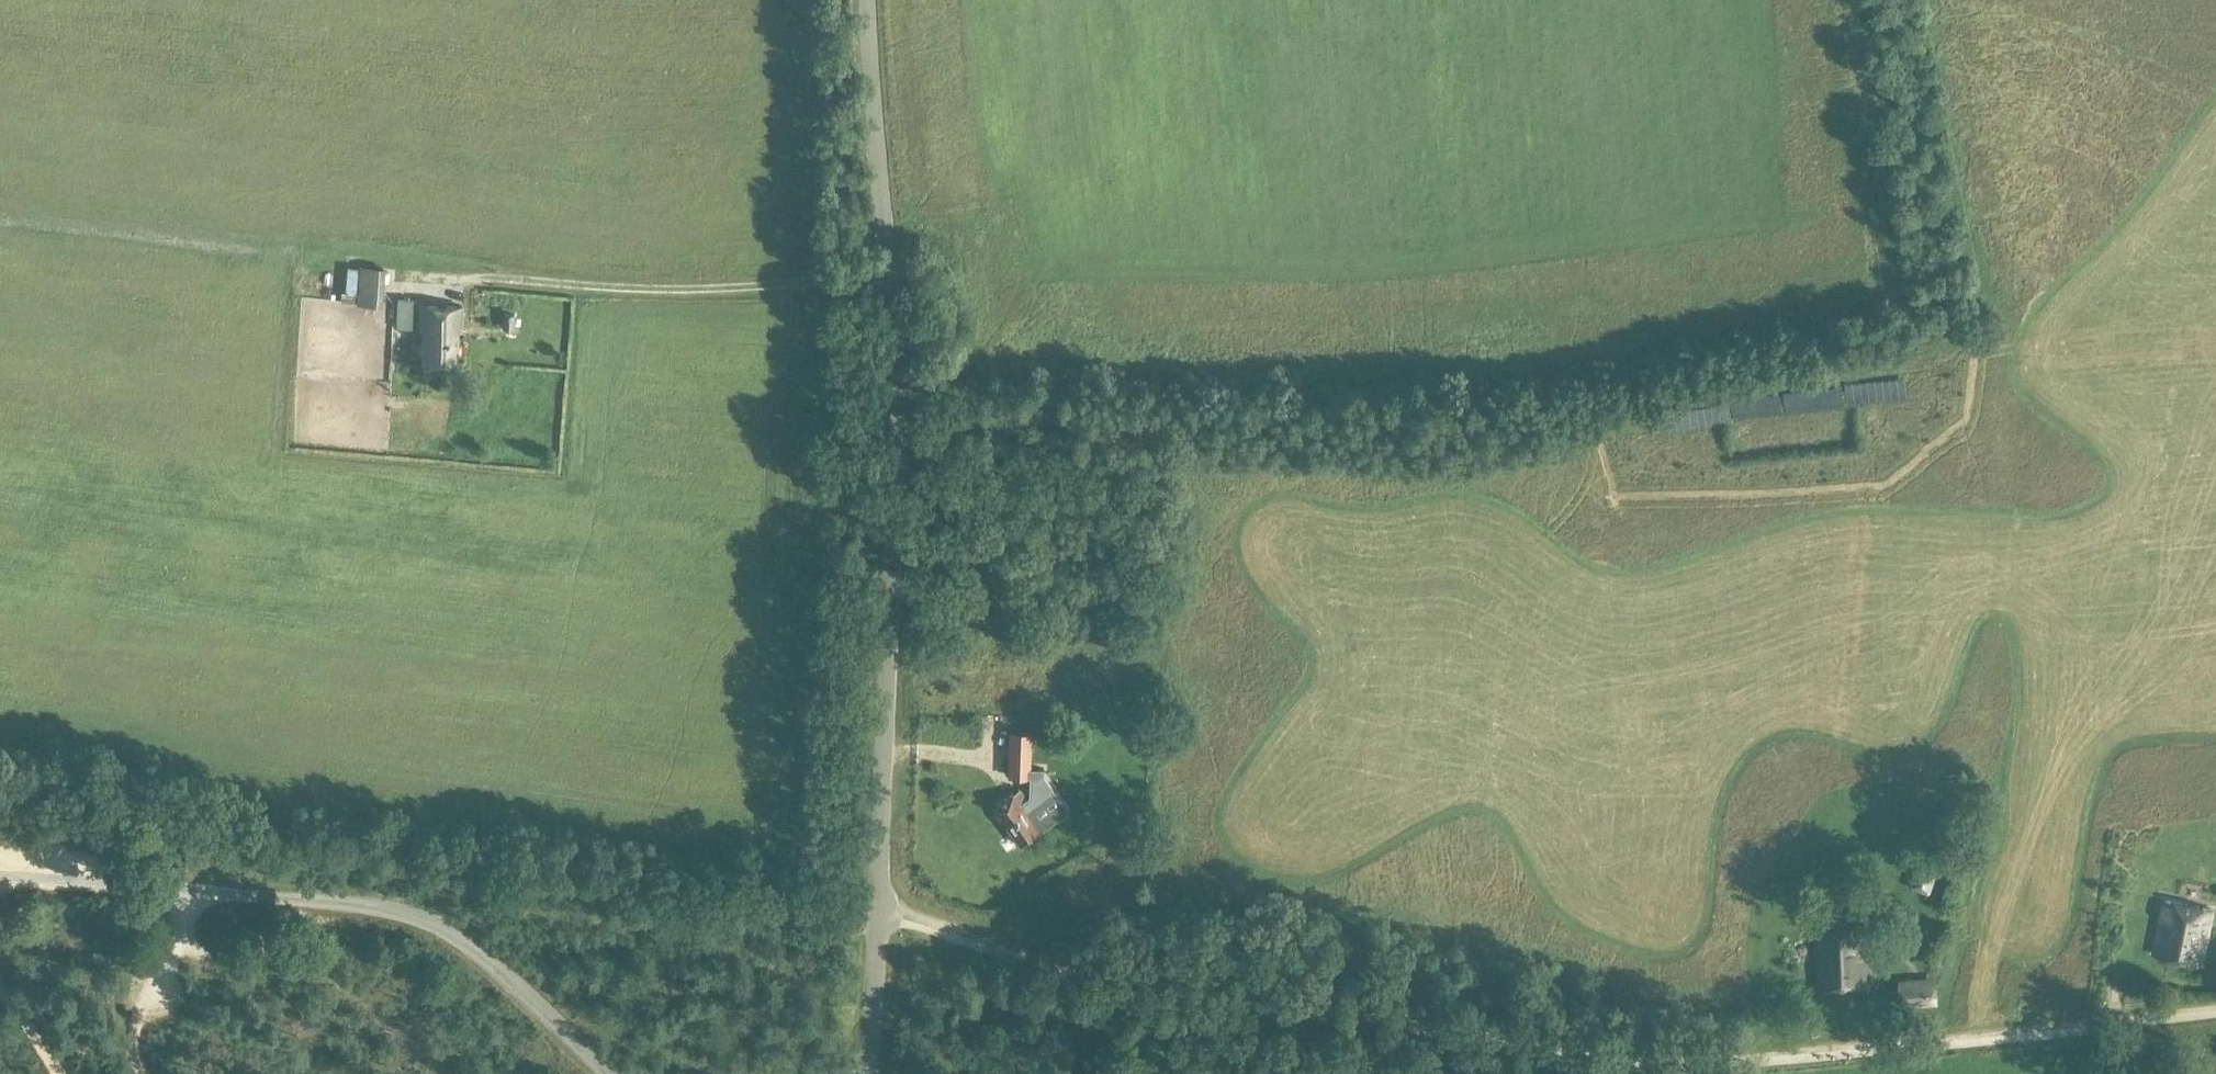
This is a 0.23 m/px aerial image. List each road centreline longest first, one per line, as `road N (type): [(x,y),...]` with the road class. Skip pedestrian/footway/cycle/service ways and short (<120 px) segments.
road 1 (track): [(882,906),(1099,967),(1613,1049),(1705,1053),(1899,1041),(2215,1002)]
road 2 (tertiary): [(871,1073),(891,509),(889,276),(868,0)]
road 3 (unclassified): [(607,1073),(501,972),(423,922),(269,899),(0,883)]

